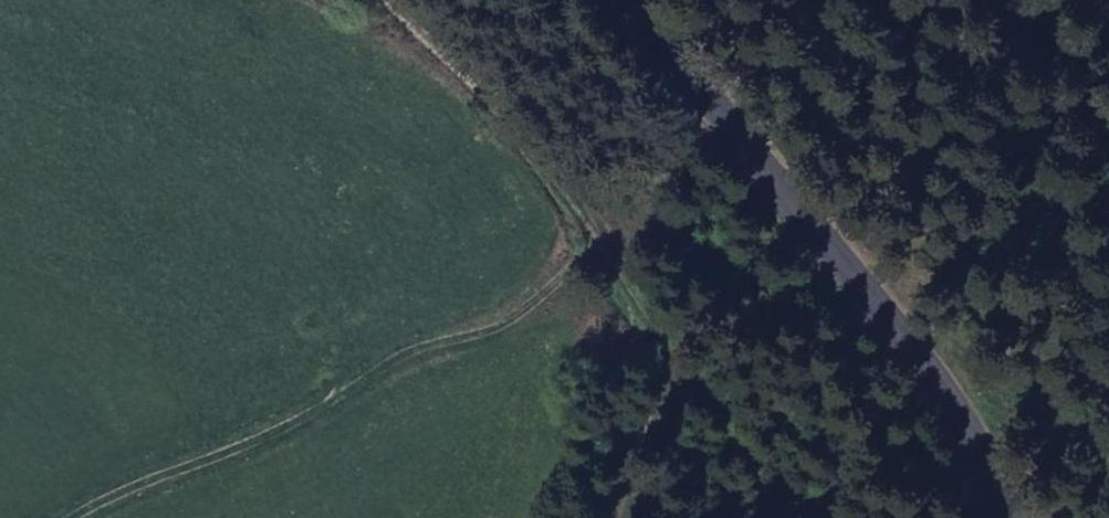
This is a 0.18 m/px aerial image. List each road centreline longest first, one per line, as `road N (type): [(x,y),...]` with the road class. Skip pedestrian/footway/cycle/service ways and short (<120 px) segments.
road 1 (secondary): [(1016,517),(978,437),(925,360),(635,0)]
road 2 (track): [(584,216),(581,270),(505,320),(408,357),(282,428),(121,490),(72,517)]
road 3 (track): [(608,517),(662,395),(665,334),(584,216)]
road 4 (track): [(584,216),(567,182),(401,0)]

